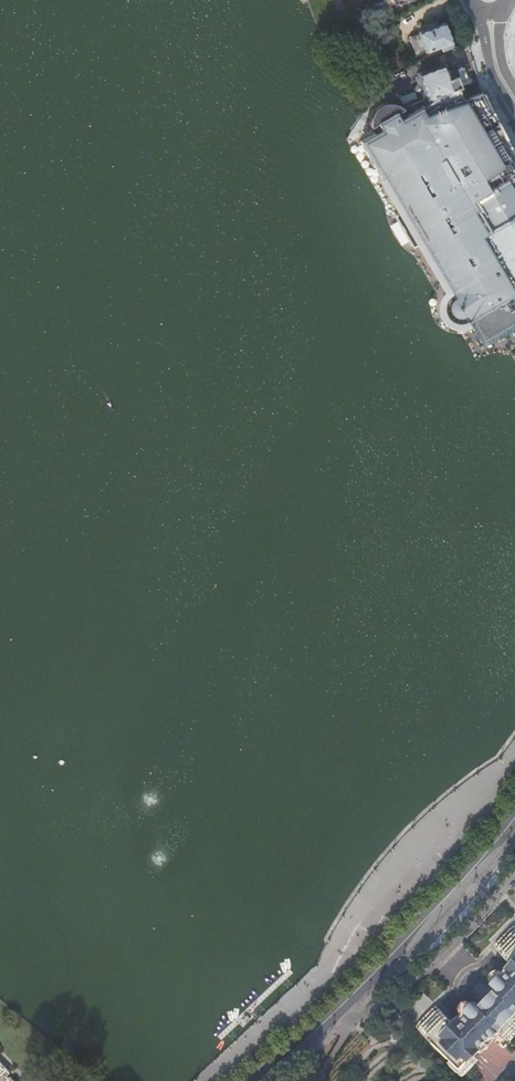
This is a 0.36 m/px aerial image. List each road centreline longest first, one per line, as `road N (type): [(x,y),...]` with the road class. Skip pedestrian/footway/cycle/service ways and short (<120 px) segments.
road 1 (secondary): [(256,1080),(408,940),(514,818)]

